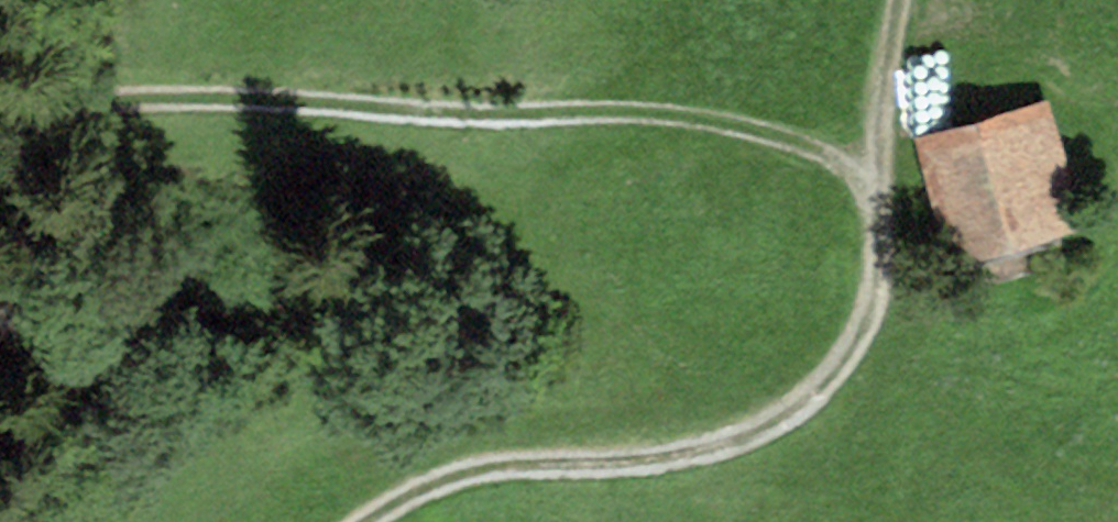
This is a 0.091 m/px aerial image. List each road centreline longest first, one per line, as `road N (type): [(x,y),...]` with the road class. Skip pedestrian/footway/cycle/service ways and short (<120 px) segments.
road 1 (track): [(367,521),(492,468),(710,457),(782,407),(862,302),(864,179),(908,0)]
road 2 (track): [(0,104),(208,102),(669,124),(763,142),(864,179)]

